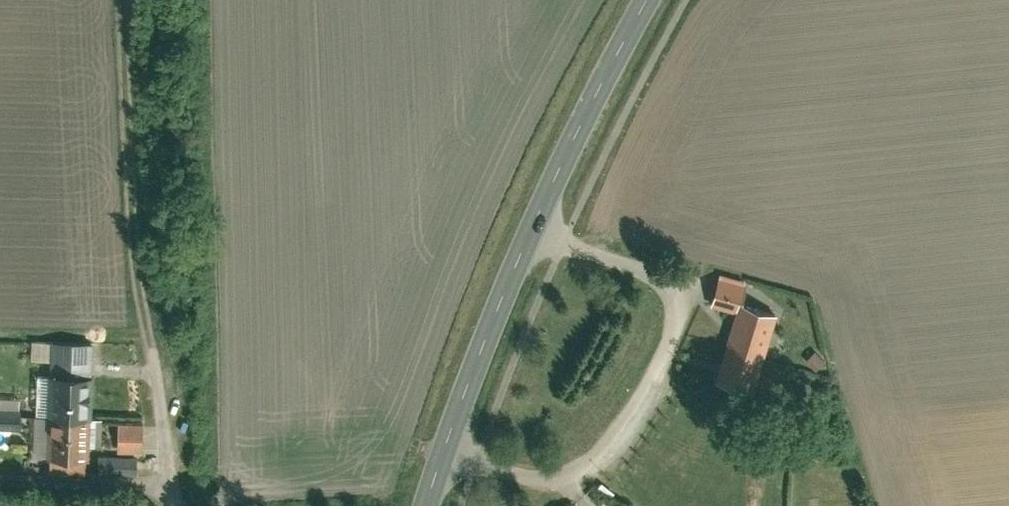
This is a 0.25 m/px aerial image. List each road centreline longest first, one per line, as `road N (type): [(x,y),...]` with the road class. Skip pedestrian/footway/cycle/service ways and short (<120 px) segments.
road 1 (unclassified): [(444,449),(537,475),(571,474),(595,462),(670,338),(678,306),(664,274),(529,227)]
road 2 (tertiary): [(642,0),(529,227)]
road 3 (tertiary): [(529,227),(444,449)]

